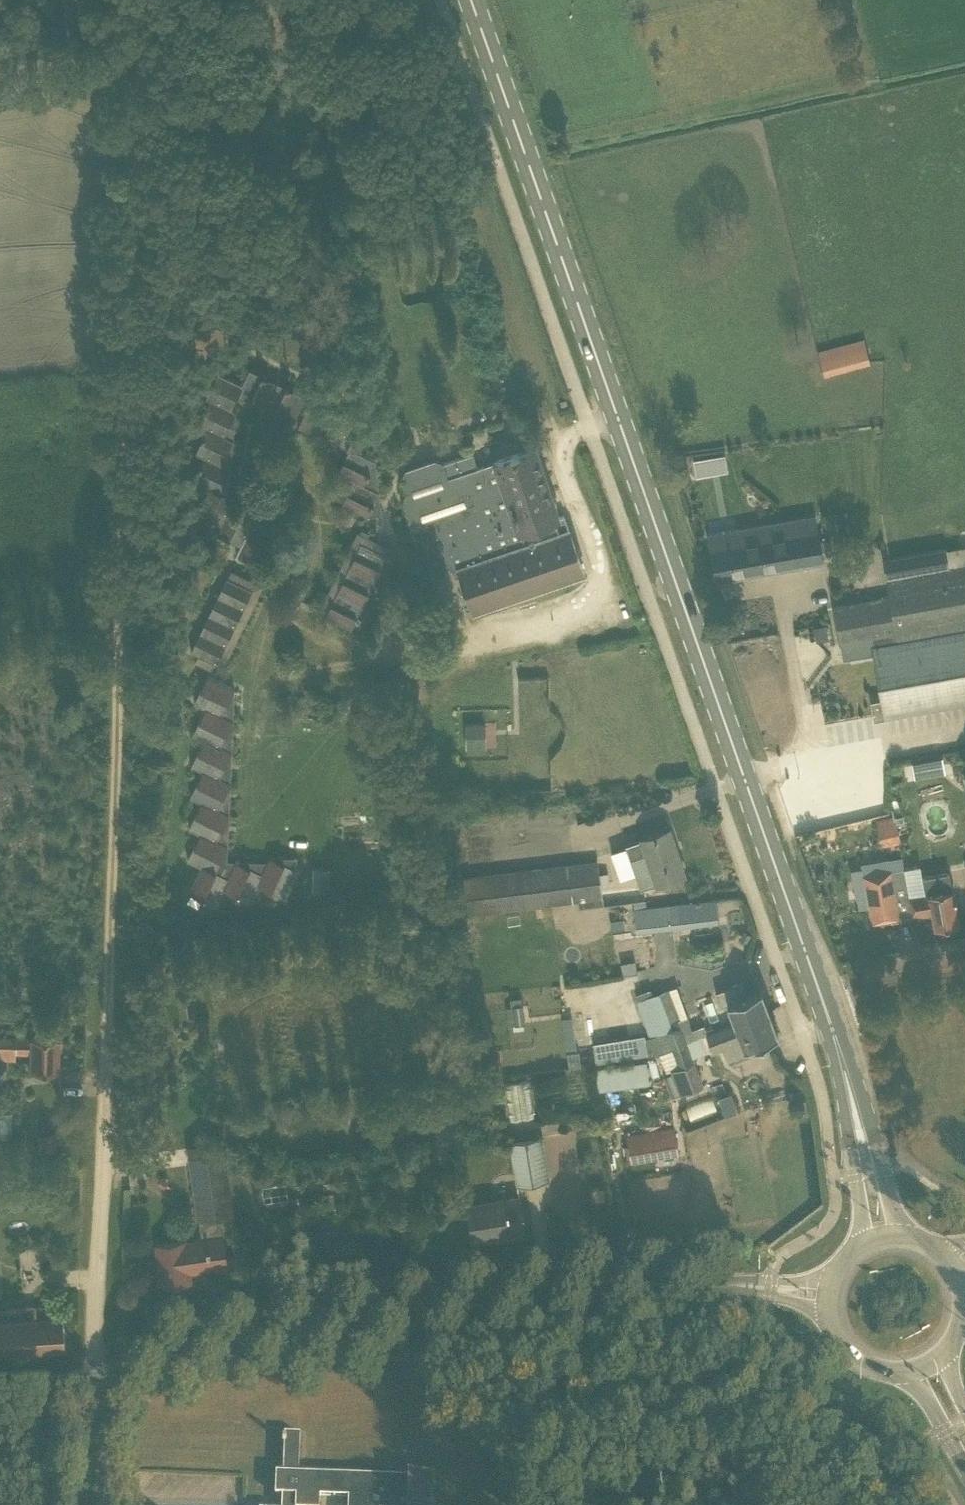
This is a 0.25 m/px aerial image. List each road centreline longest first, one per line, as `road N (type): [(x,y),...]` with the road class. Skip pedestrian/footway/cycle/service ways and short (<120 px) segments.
road 1 (track): [(151,0),(112,993),(88,1378)]
road 2 (primary): [(850,1085),(472,0)]
road 3 (unclassified): [(88,1378),(725,1285)]
road 4 (primary): [(904,1239),(850,1085)]
road 5 (primary): [(850,1085),(862,1247)]
road 6 (residential): [(85,1504),(88,1378)]

